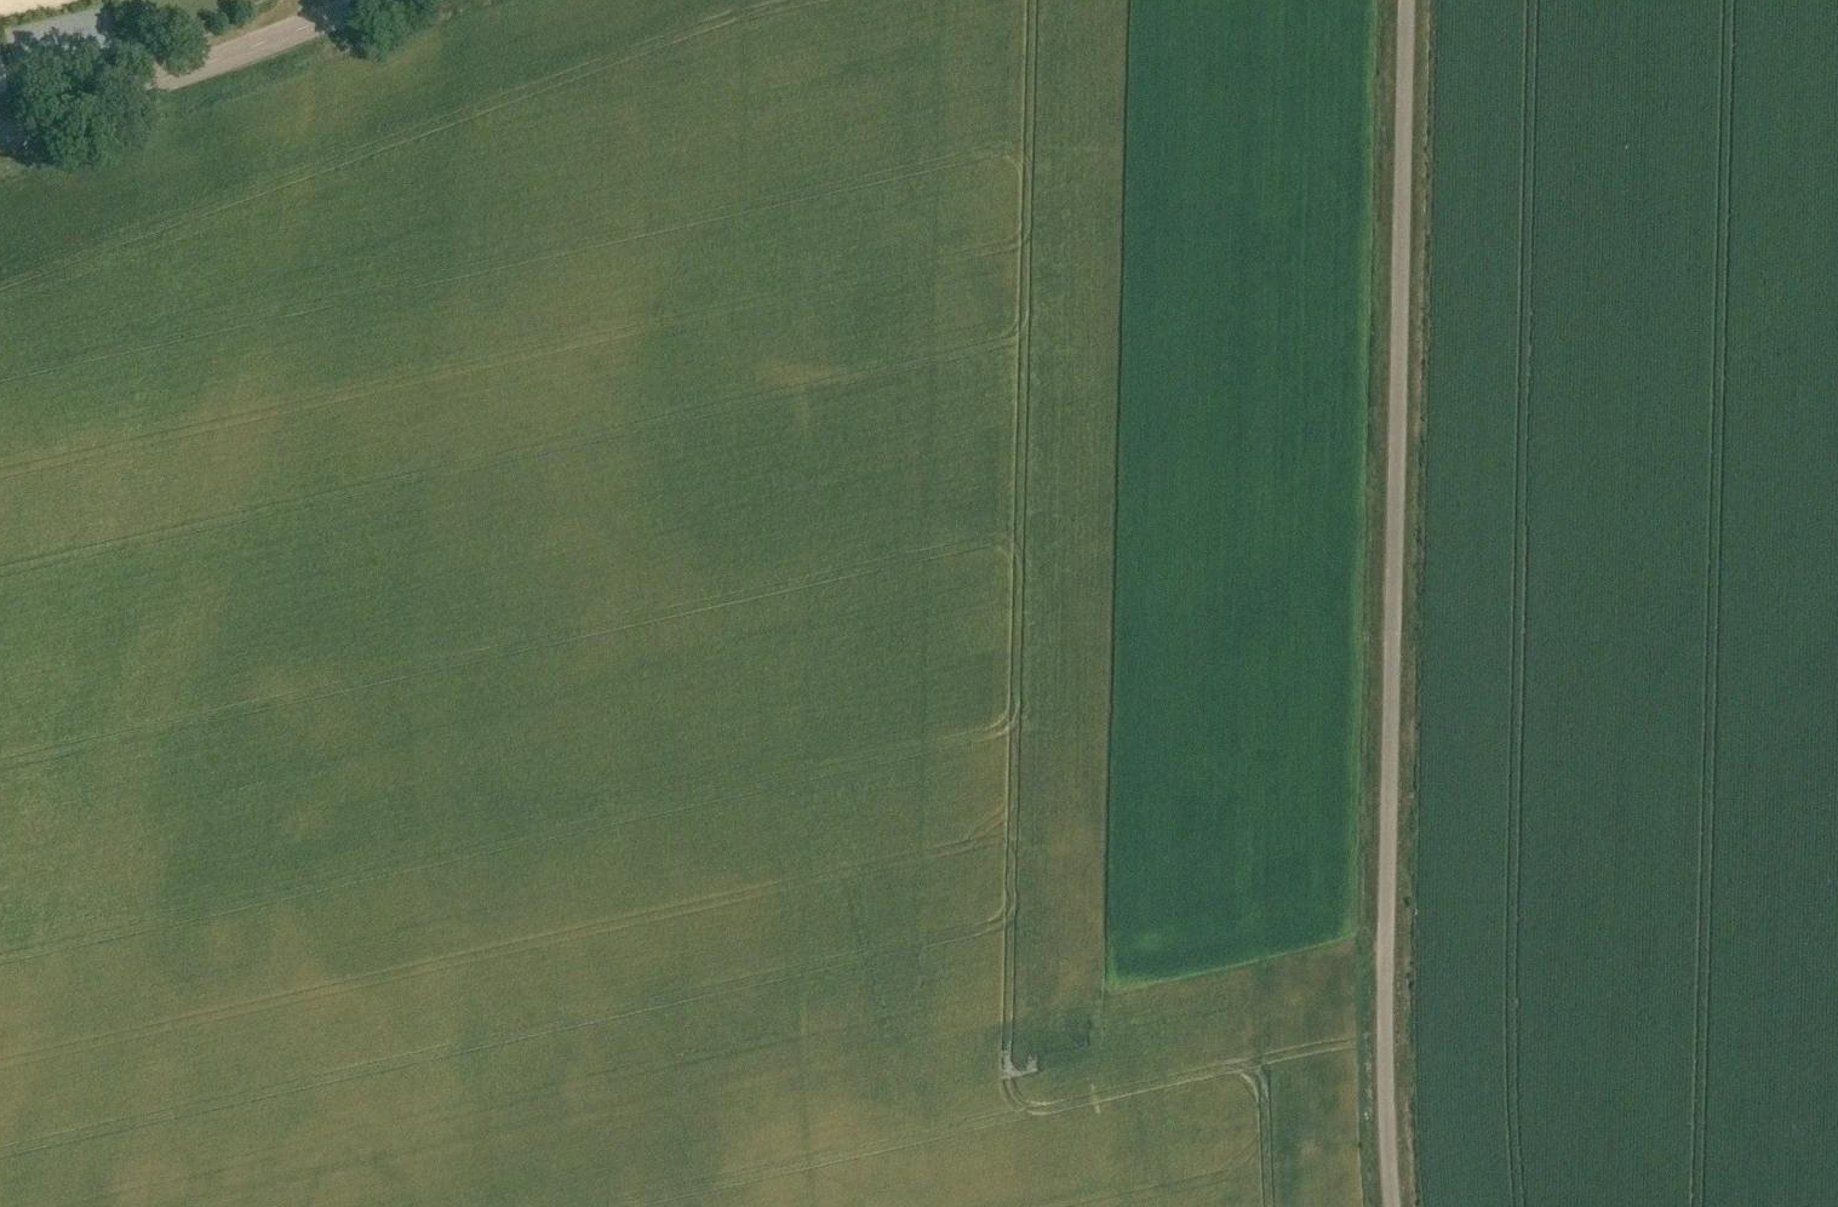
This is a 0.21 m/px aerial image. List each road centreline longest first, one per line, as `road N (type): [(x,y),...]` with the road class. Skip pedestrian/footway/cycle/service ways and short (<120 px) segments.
road 1 (unclassified): [(1392,1206),(1385,1085),(1406,0)]
road 2 (tertiary): [(0,136),(371,0)]

